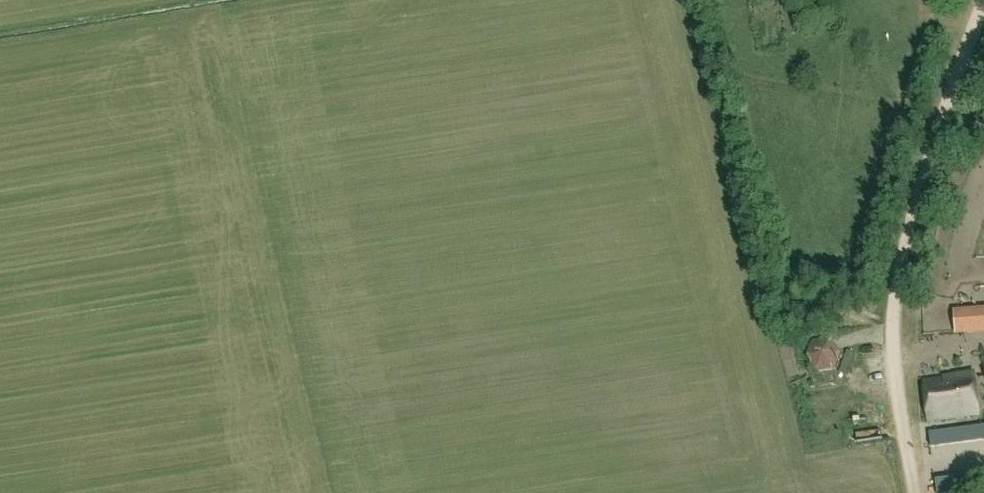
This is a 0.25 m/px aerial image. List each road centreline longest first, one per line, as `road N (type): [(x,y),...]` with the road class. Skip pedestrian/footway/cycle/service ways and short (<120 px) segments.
road 1 (track): [(914,492),(891,319),(943,107),(983,7)]

